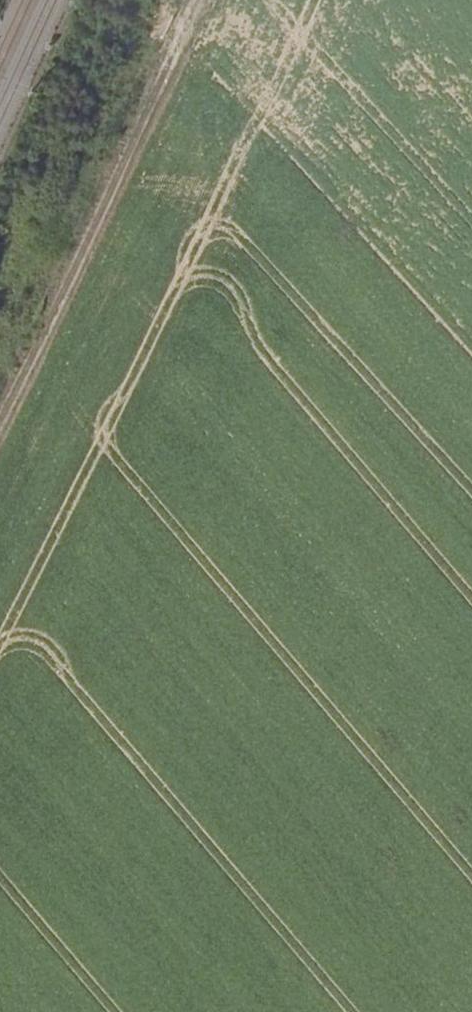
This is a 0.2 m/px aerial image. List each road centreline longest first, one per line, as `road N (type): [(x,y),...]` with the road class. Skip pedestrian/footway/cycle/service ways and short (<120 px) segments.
road 1 (track): [(0,413),(197,0)]

